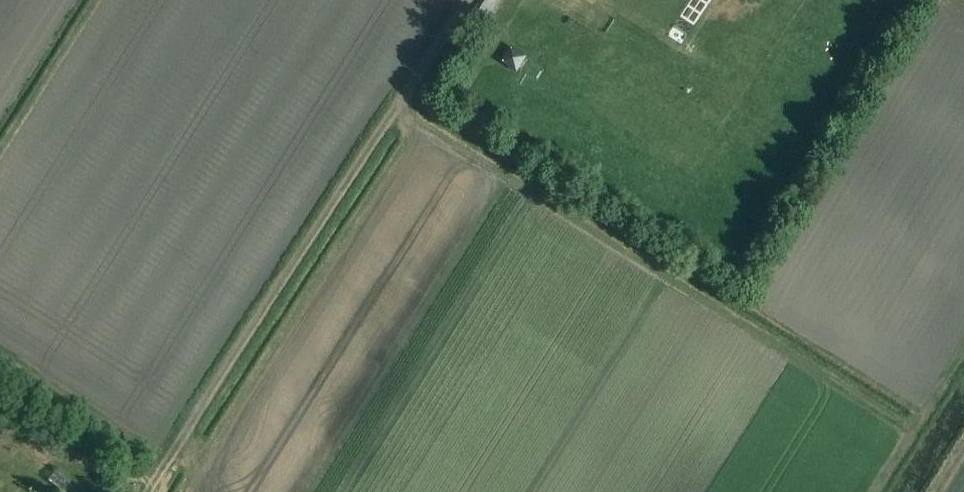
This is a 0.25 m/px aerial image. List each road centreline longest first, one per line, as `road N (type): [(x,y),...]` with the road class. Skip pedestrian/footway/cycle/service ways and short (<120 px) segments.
road 1 (track): [(468,0),(148,491)]
road 2 (track): [(963,359),(880,491)]

